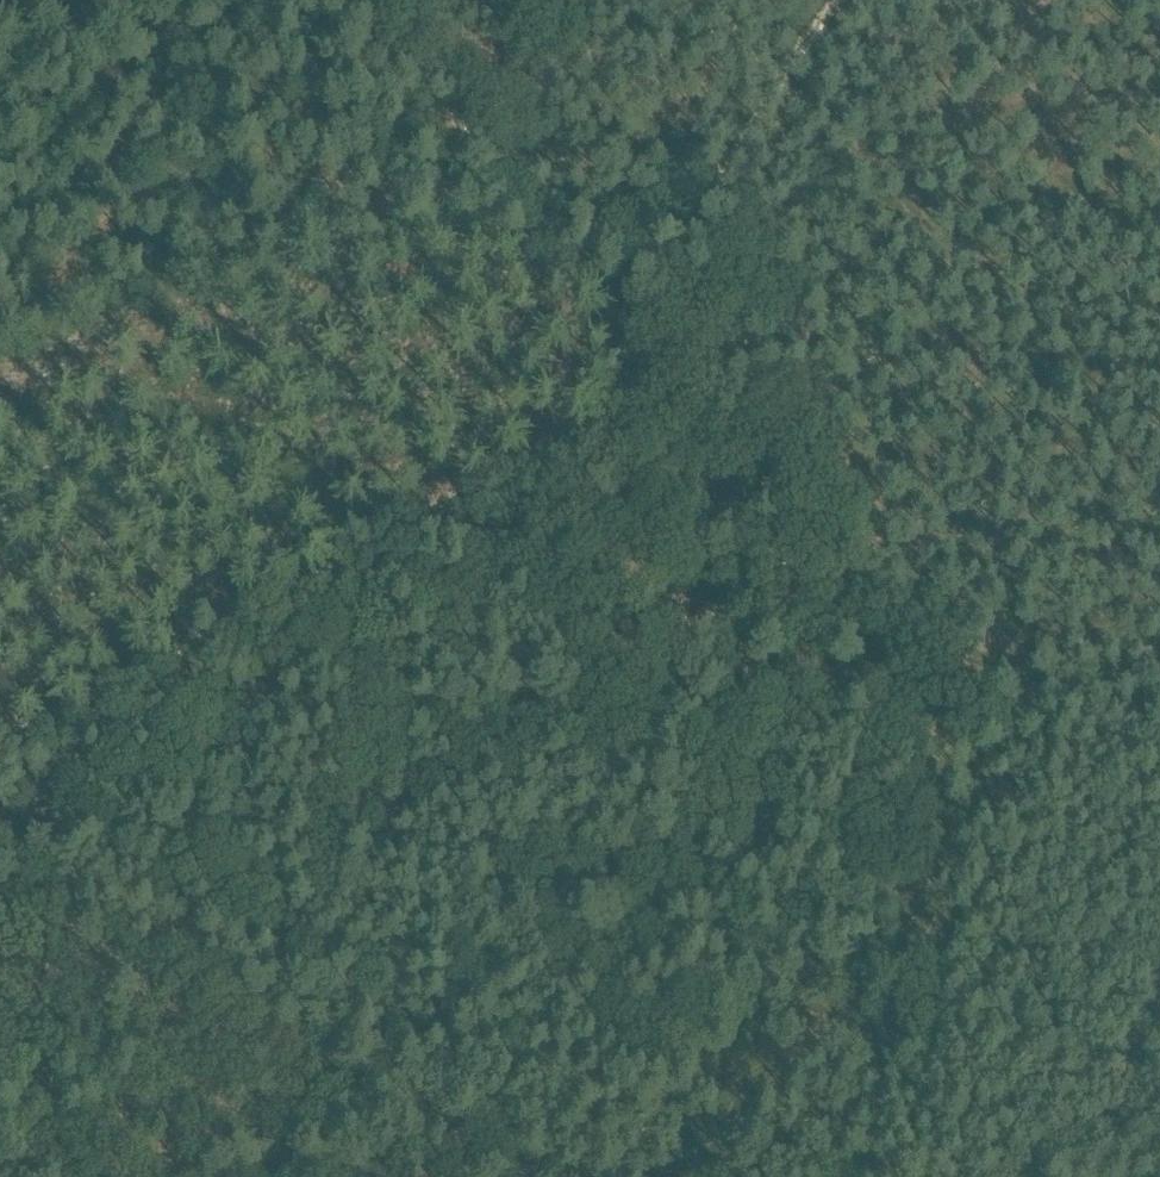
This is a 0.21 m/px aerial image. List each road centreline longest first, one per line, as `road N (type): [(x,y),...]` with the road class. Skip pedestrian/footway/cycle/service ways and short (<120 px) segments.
road 1 (track): [(599,374),(580,397),(0,715)]
road 2 (track): [(599,374),(653,318),(707,174),(833,0)]

